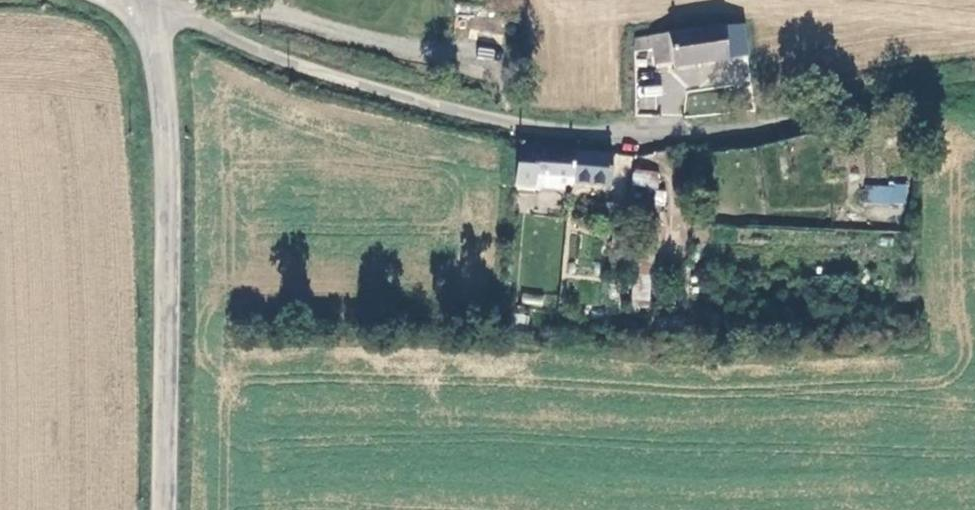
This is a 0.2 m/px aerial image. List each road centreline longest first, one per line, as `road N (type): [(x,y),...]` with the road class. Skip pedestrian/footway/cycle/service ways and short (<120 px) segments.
road 1 (unclassified): [(750,129),(563,131),(471,113),(272,56),(149,0)]
road 2 (unclassified): [(163,509),(168,130),(146,0)]

